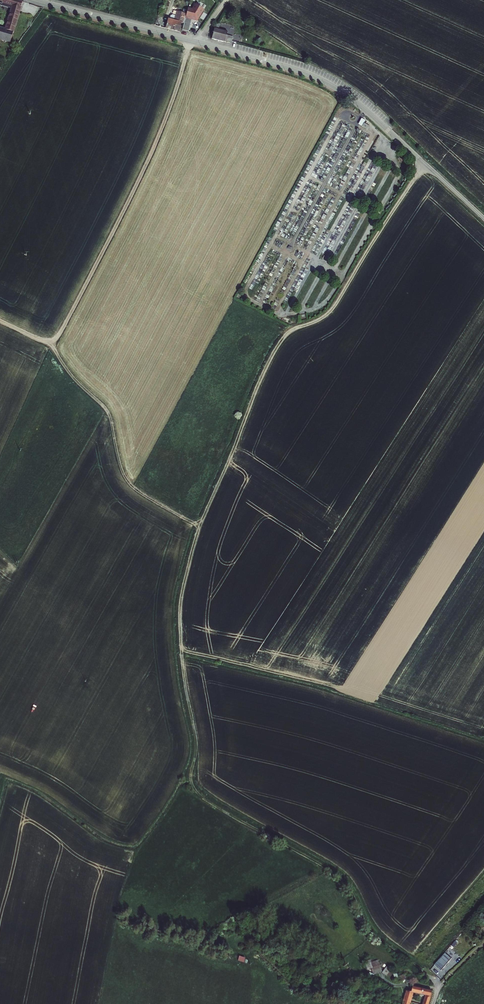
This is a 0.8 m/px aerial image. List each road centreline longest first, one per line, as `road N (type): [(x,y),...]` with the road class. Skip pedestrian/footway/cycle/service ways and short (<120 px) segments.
road 1 (track): [(424,164),(336,303),(321,320),(285,336),(269,363),(200,526),(180,608),(197,792),(336,875),(377,941),(438,988)]
road 2 (tertiary): [(35,0),(323,80),(483,219)]
road 3 (track): [(0,321),(41,341),(58,336),(155,142),(190,40)]
road 4 (track): [(200,526),(131,486),(106,409),(68,371),(51,341)]

